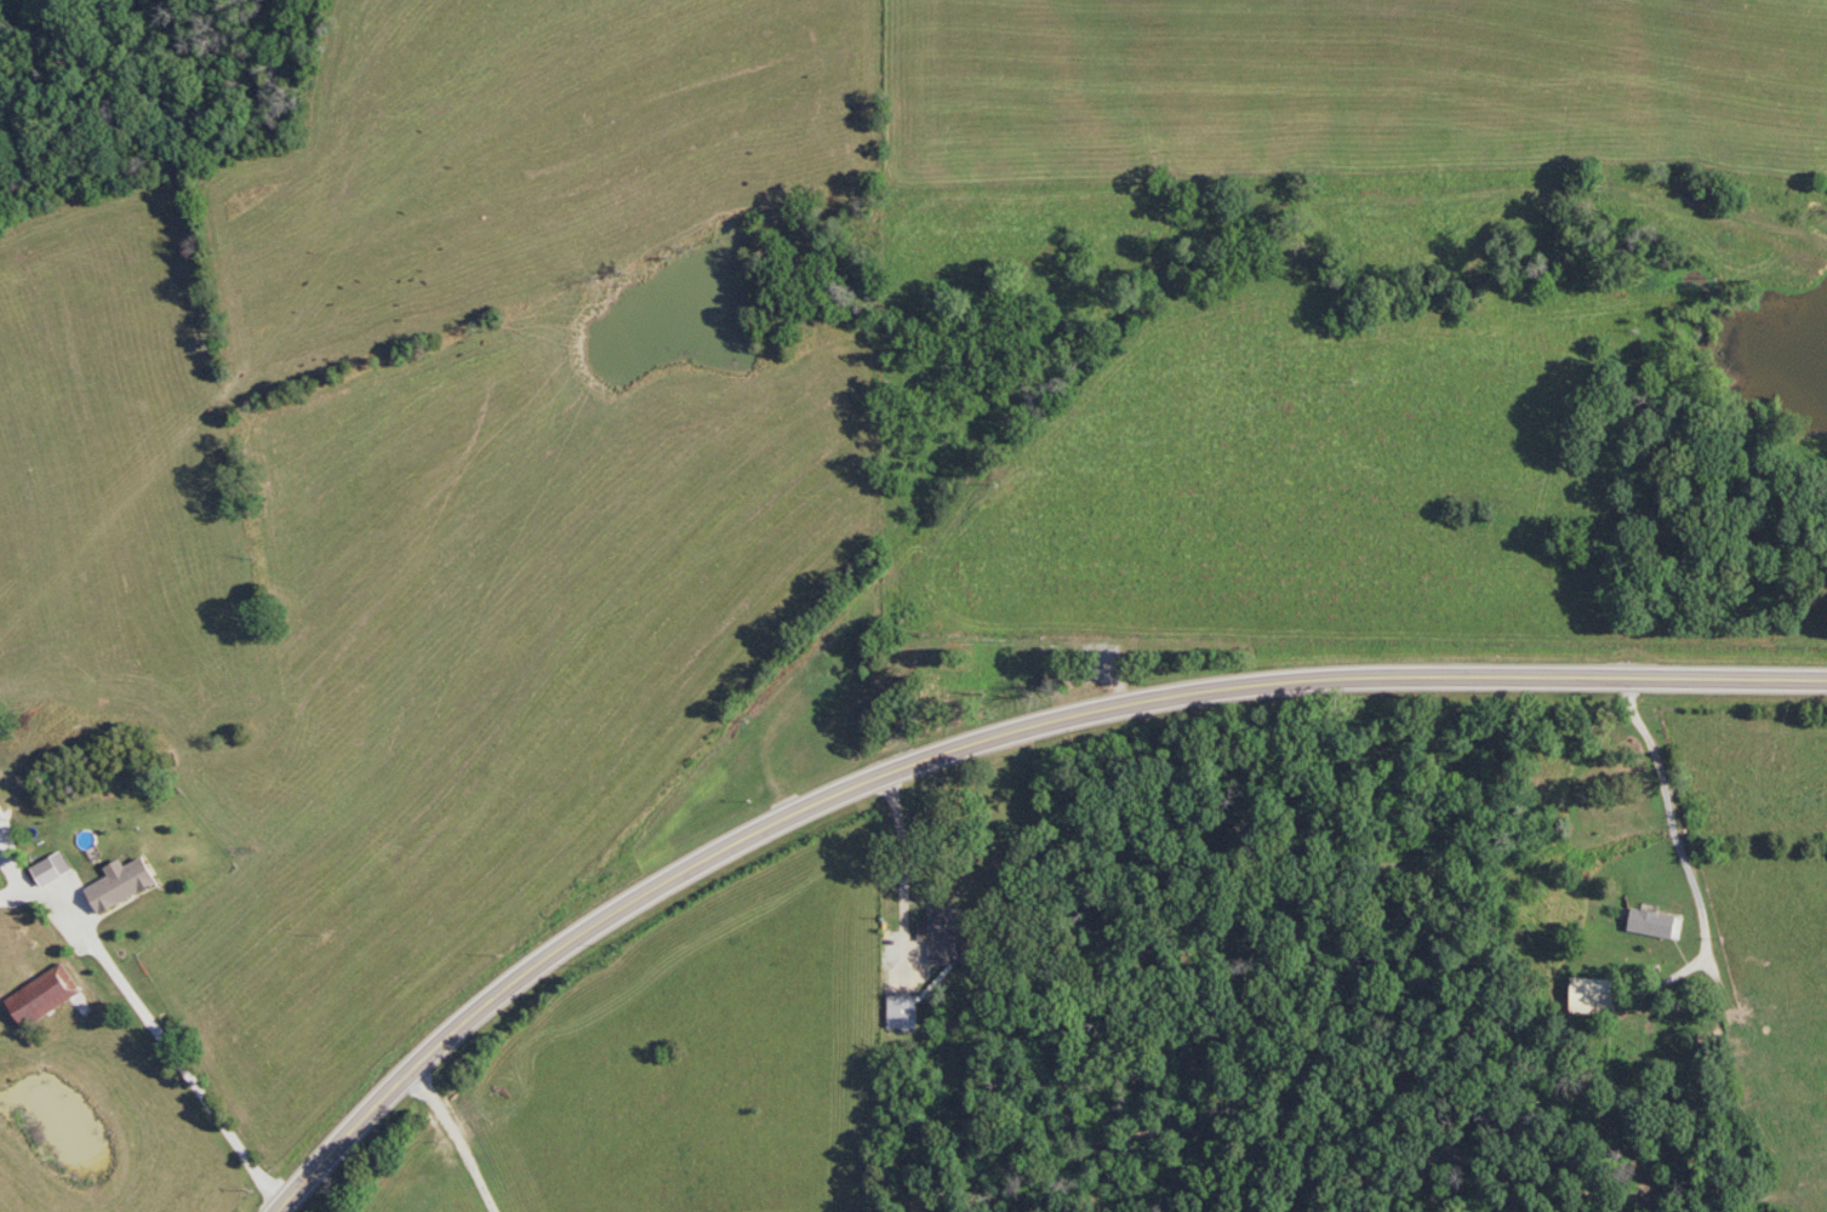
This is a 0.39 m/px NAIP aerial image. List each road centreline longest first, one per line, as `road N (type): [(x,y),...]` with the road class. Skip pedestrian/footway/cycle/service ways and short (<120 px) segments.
road 1 (primary): [(277,1211),(399,1077),(542,962),(832,799),(971,747),(1096,711),(1285,678),(1826,682)]

